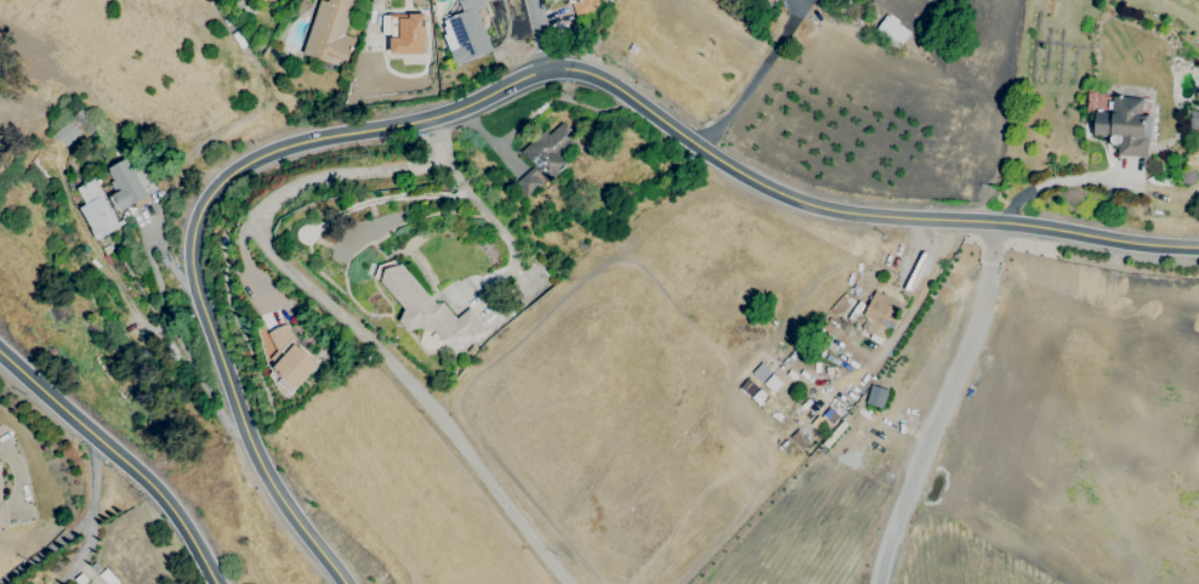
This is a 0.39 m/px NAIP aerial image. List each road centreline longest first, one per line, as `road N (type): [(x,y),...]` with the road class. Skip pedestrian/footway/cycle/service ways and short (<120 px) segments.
road 1 (secondary): [(338,583),(272,481),(199,301),(194,217),(243,163),(309,138),(438,118),(545,69)]
road 2 (residential): [(566,583),(402,367),(269,251),(251,220),(273,198),(328,177),(437,165),(445,151),(438,118)]
road 3 (secondary): [(545,69),(603,80),(743,178),(824,211),(995,221),(1198,248)]
road 4 (residential): [(876,583),(894,516),(984,302),(995,221)]
road 5 (secondary): [(0,354),(165,499),(216,583)]

